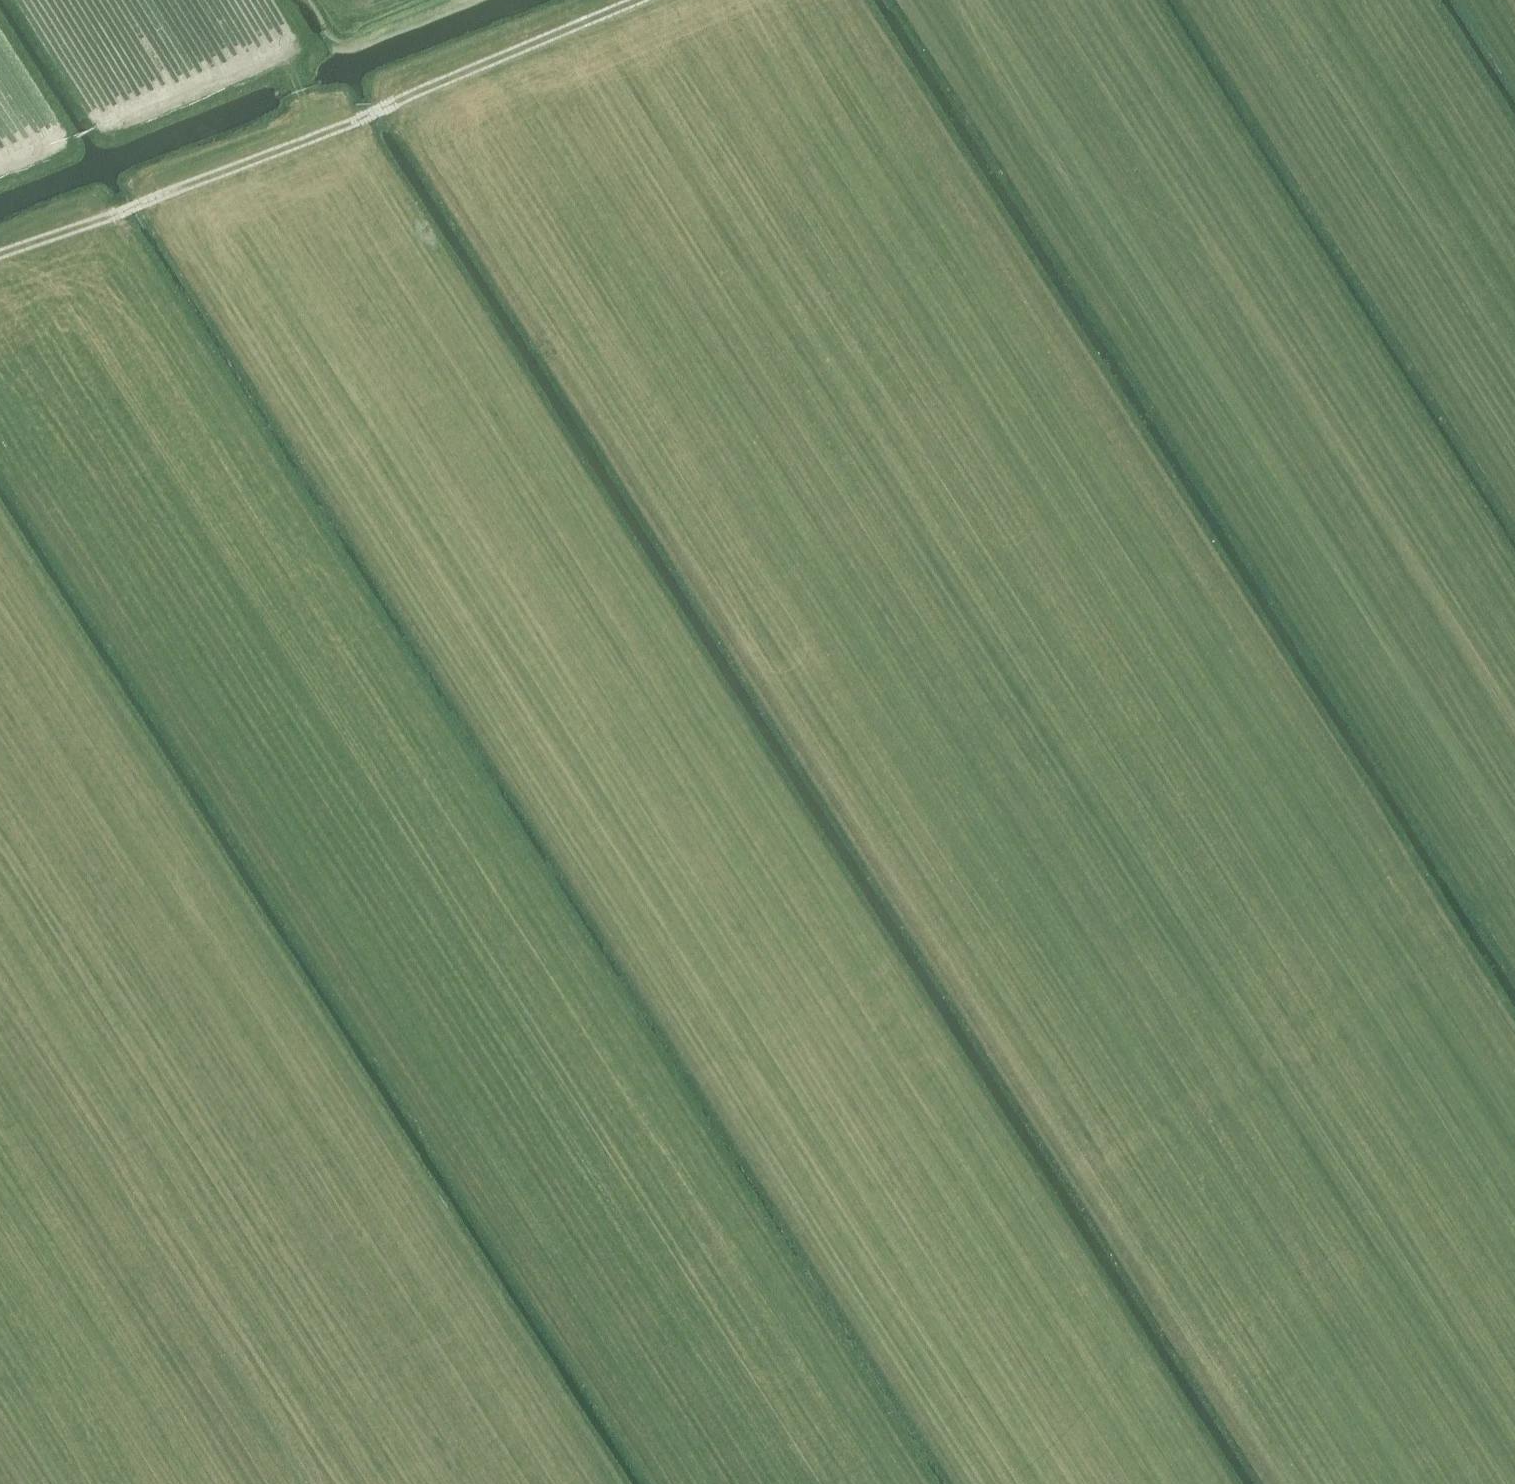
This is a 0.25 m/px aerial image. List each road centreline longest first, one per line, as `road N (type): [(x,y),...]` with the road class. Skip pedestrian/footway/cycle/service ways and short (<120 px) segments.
road 1 (track): [(643,0),(113,220),(0,258)]
road 2 (track): [(493,381),(246,0)]

